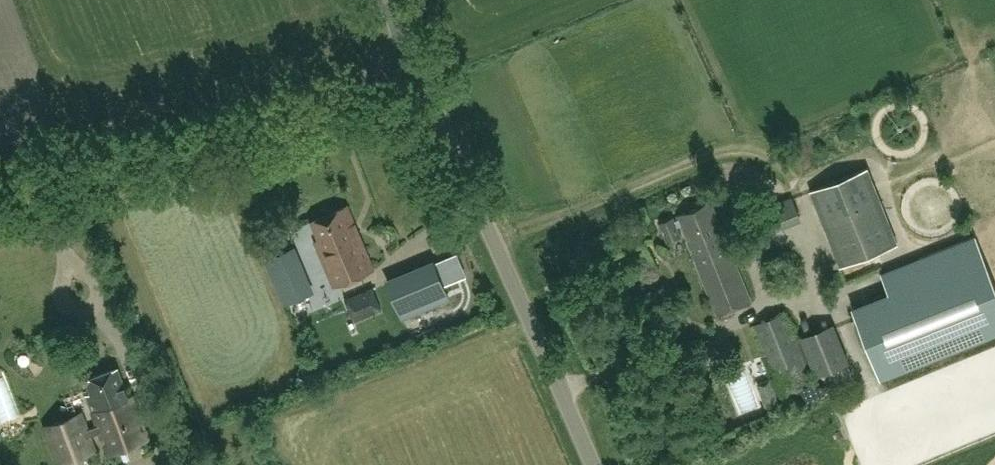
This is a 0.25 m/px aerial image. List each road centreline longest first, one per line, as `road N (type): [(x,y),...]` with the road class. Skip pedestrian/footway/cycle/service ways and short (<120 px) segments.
road 1 (unclassified): [(600,464),(411,31)]
road 2 (unclassified): [(0,165),(90,156),(295,86),(411,31)]

